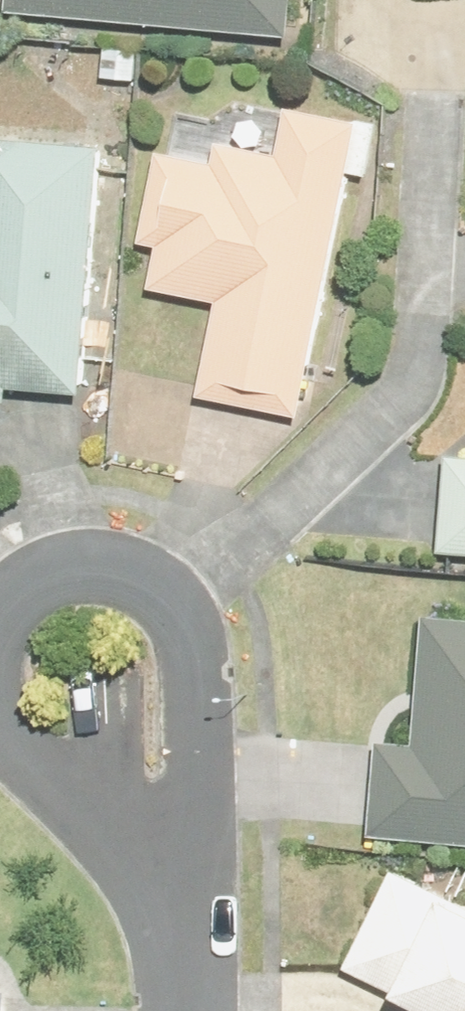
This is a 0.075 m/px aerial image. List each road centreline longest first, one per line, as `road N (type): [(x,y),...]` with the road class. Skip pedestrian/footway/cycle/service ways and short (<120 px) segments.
road 1 (residential): [(0,621),(34,584),(67,569),(109,567),(149,580),(196,635),(206,752)]
road 2 (residential): [(156,876),(24,774),(0,732)]
road 3 (residential): [(184,1010),(156,876)]
road 4 (residential): [(206,752),(156,876)]

